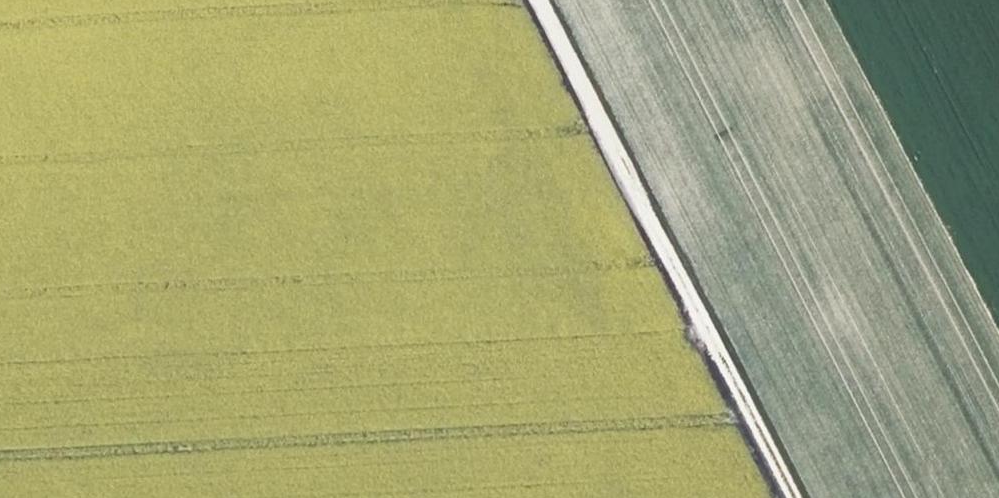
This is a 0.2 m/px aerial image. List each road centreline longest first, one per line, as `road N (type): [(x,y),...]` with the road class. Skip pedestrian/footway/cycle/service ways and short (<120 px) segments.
road 1 (track): [(785,497),(529,0)]

